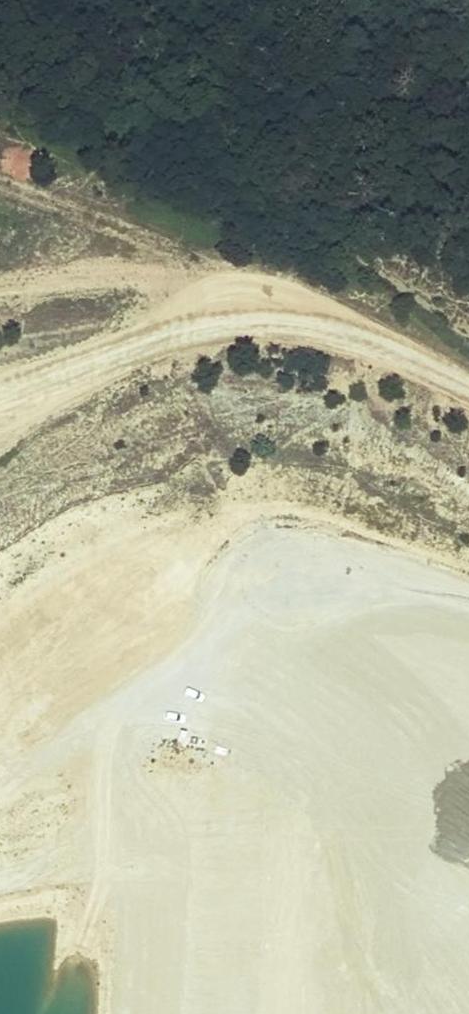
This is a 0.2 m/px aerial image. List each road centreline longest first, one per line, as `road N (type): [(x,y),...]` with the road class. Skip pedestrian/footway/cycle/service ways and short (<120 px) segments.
road 1 (track): [(0,786),(45,645),(91,589),(182,541),(299,541),(468,597)]
road 2 (track): [(134,233),(308,330),(468,396)]
road 3 (track): [(308,330),(165,329),(0,399)]
road 4 (track): [(0,182),(134,233)]

